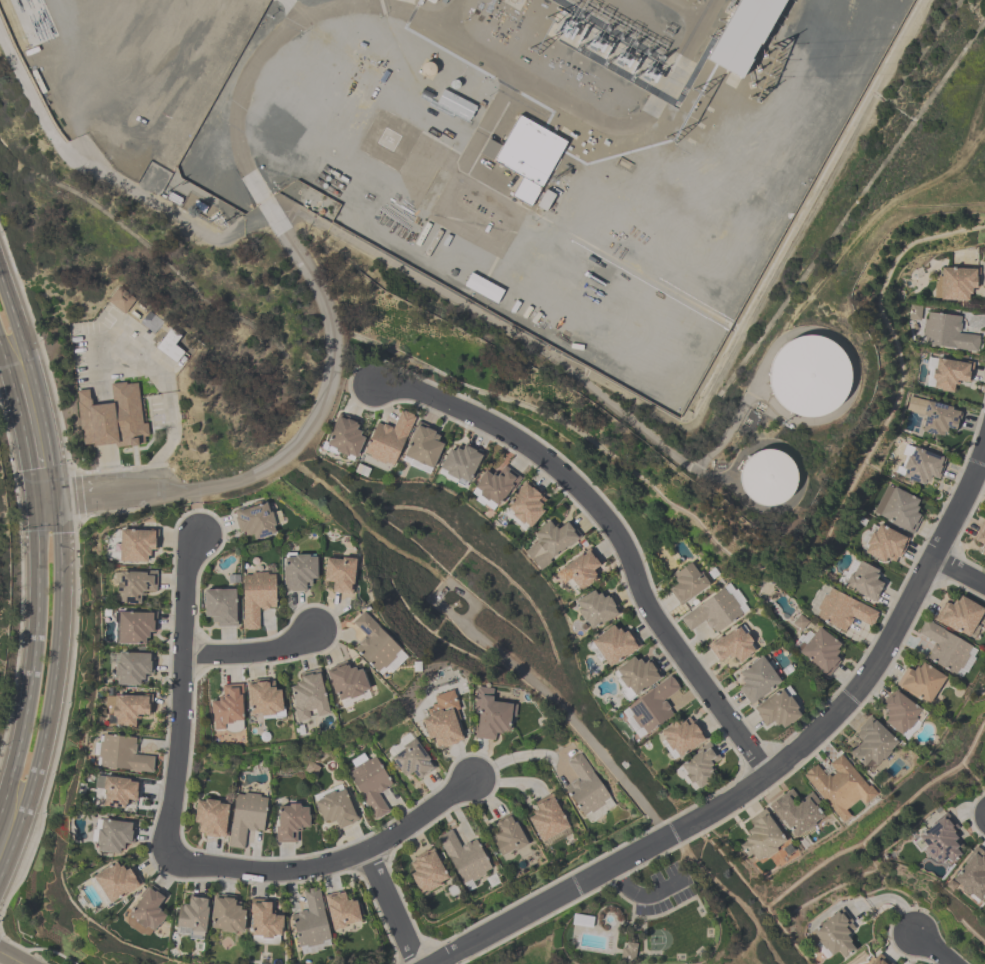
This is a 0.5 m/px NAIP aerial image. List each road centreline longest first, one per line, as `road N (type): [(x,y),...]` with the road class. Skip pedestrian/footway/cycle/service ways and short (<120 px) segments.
road 1 (residential): [(435,963),(774,772),(856,692),(907,608),(984,434)]
road 2 (primary): [(0,881),(48,722),(62,600),(47,435),(0,275)]
road 3 (residential): [(375,384),(421,392),(519,437),(608,517),(644,606),(704,693),(774,772)]
road 4 (residential): [(173,491),(212,490),(276,464),(319,415),(332,327),(321,293),(267,204)]
road 5 (residential): [(168,860),(294,871),(369,853),(472,780)]
road 6 (residential): [(198,535),(168,860)]
road 7 (primary): [(34,501),(38,618),(30,695),(0,815)]
road 8 (residential): [(34,501),(173,491)]
road 9 (residential): [(184,657),(264,653),(296,647),(315,633)]

